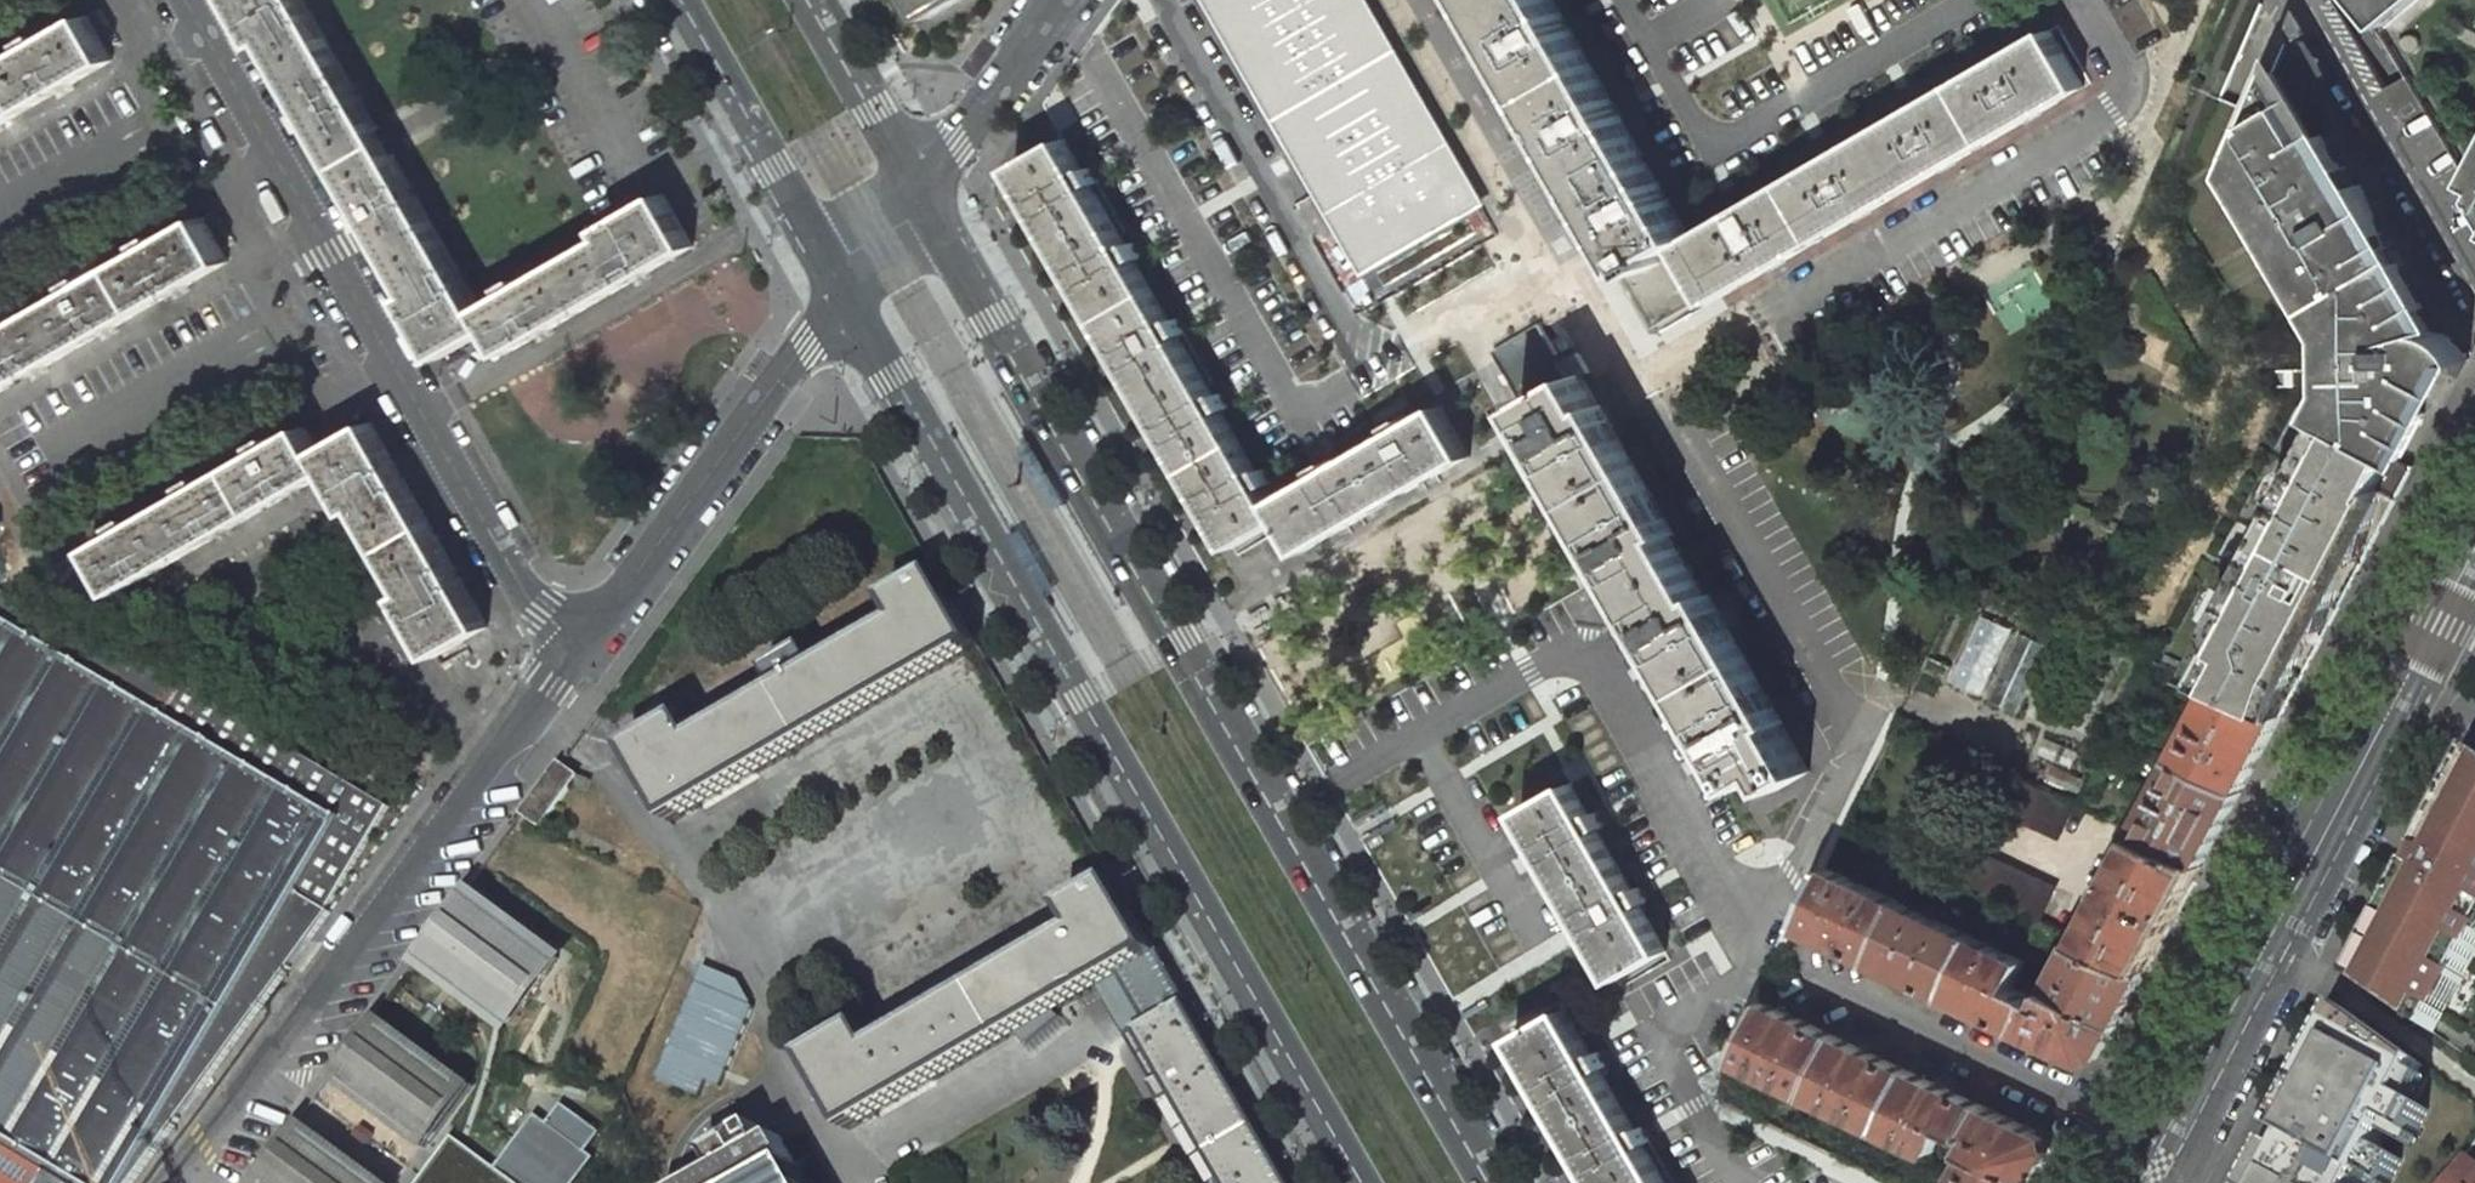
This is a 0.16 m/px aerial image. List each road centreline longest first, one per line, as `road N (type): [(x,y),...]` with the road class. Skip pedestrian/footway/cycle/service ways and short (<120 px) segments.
road 1 (secondary): [(1482,1182),(917,200)]
road 2 (secondary): [(853,288),(1371,1182)]
road 3 (residential): [(181,0),(537,612),(582,646)]
road 4 (tertiary): [(2474,507),(2148,1155)]
road 5 (residential): [(582,646),(174,1182)]
road 6 (tertiary): [(2175,1169),(2474,590)]
road 7 (residential): [(853,288),(582,646)]
road 8 (unclassified): [(1784,978),(2148,1155)]
road 9 (secondary): [(692,0),(853,288)]
road 10 (residential): [(1059,0),(917,200)]
road 11 (secondary): [(917,200),(800,0)]

